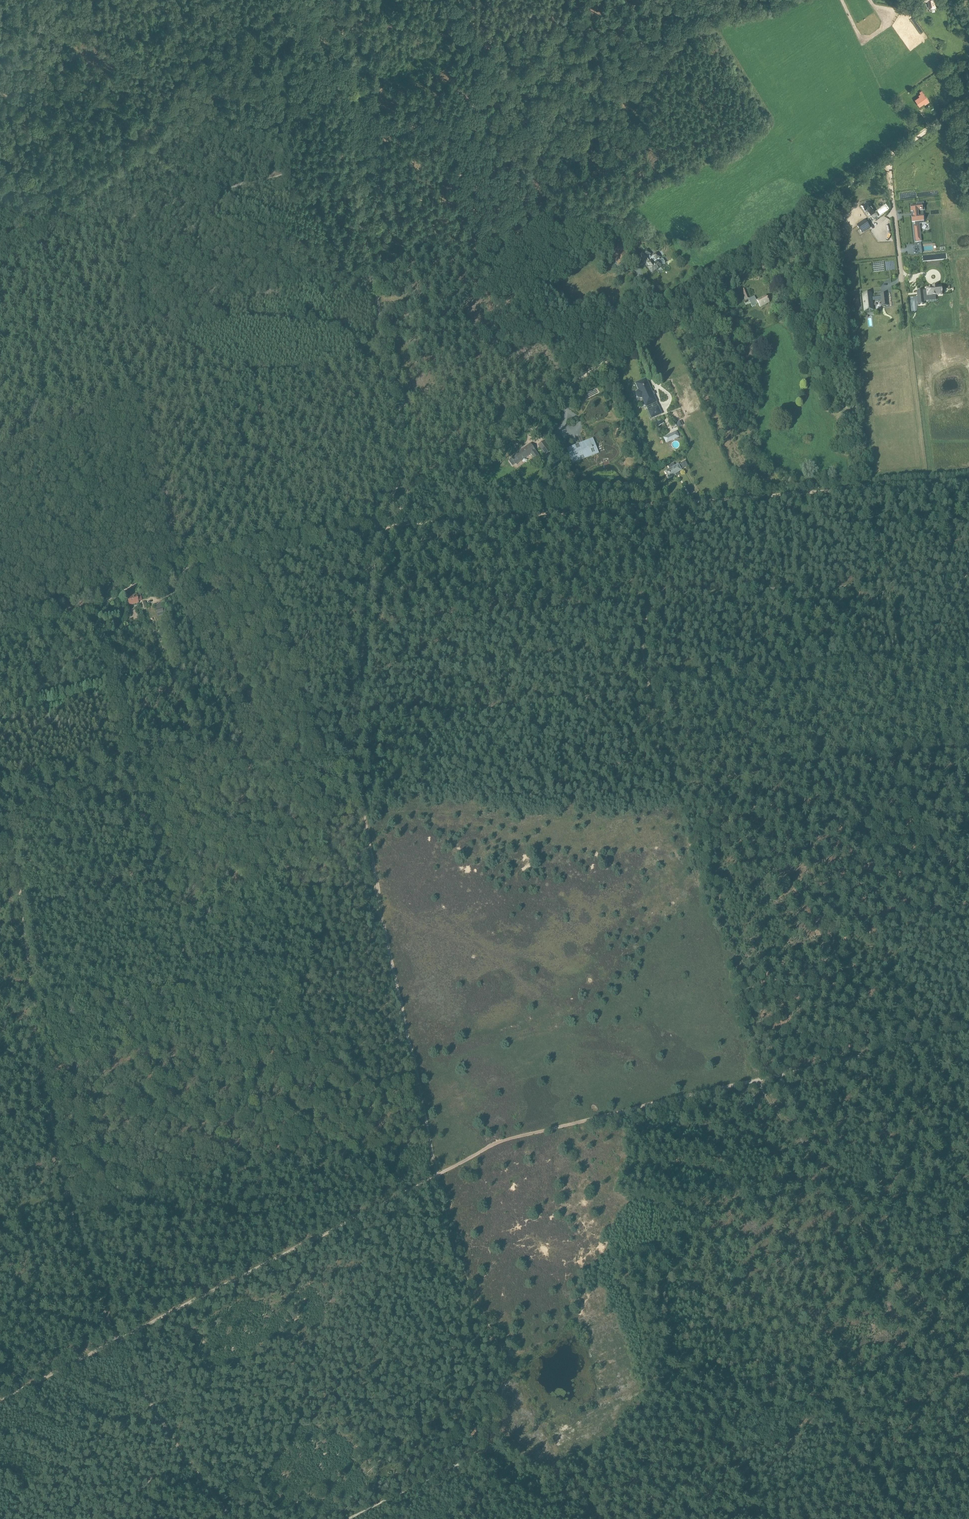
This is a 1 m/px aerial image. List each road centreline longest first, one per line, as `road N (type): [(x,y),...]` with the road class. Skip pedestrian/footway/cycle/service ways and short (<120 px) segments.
road 1 (track): [(376,529),(968,101)]
road 2 (track): [(285,534),(260,367),(210,359),(167,337),(121,333),(125,220),(190,196),(358,161)]
road 3 (track): [(968,479),(376,529)]
road 4 (track): [(968,1029),(500,1141),(436,1176)]
road 5 (track): [(115,1336),(79,1243),(52,1138),(8,830)]
road 6 (track): [(354,764),(436,1176)]
road 7 (track): [(649,683),(883,665),(888,756),(968,752)]
road 8 (track): [(352,113),(458,120),(497,52),(540,33),(612,28),(658,48),(661,0)]
road 9 (track): [(748,0),(716,10),(658,48),(645,127),(590,167),(535,165),(458,120)]
road 10 (track): [(376,529),(397,483),(402,414),(358,161)]
road 11 (track): [(758,1079),(968,1386)]
road 12 (track): [(436,1176),(115,1336)]
road 13 (track): [(888,756),(677,793),(650,689)]
road 14 (track): [(656,598),(968,574)]
road 15 (track): [(0,618),(92,594),(142,566),(285,534)]
road 16 (track): [(782,770),(858,1056)]
road 17 (track): [(650,689),(356,718)]
road 18 (track): [(365,627),(656,598)]
road 19 (track): [(176,557),(121,333)]
road 20 (track): [(0,217),(170,98)]
road 21 (track): [(348,1518),(504,1442)]
road 22 (track): [(0,87),(170,98)]
road 23 (track): [(125,220),(0,262)]
road 24 (track): [(115,1336),(0,1396)]
road 25 (track): [(115,1336),(178,1448)]

